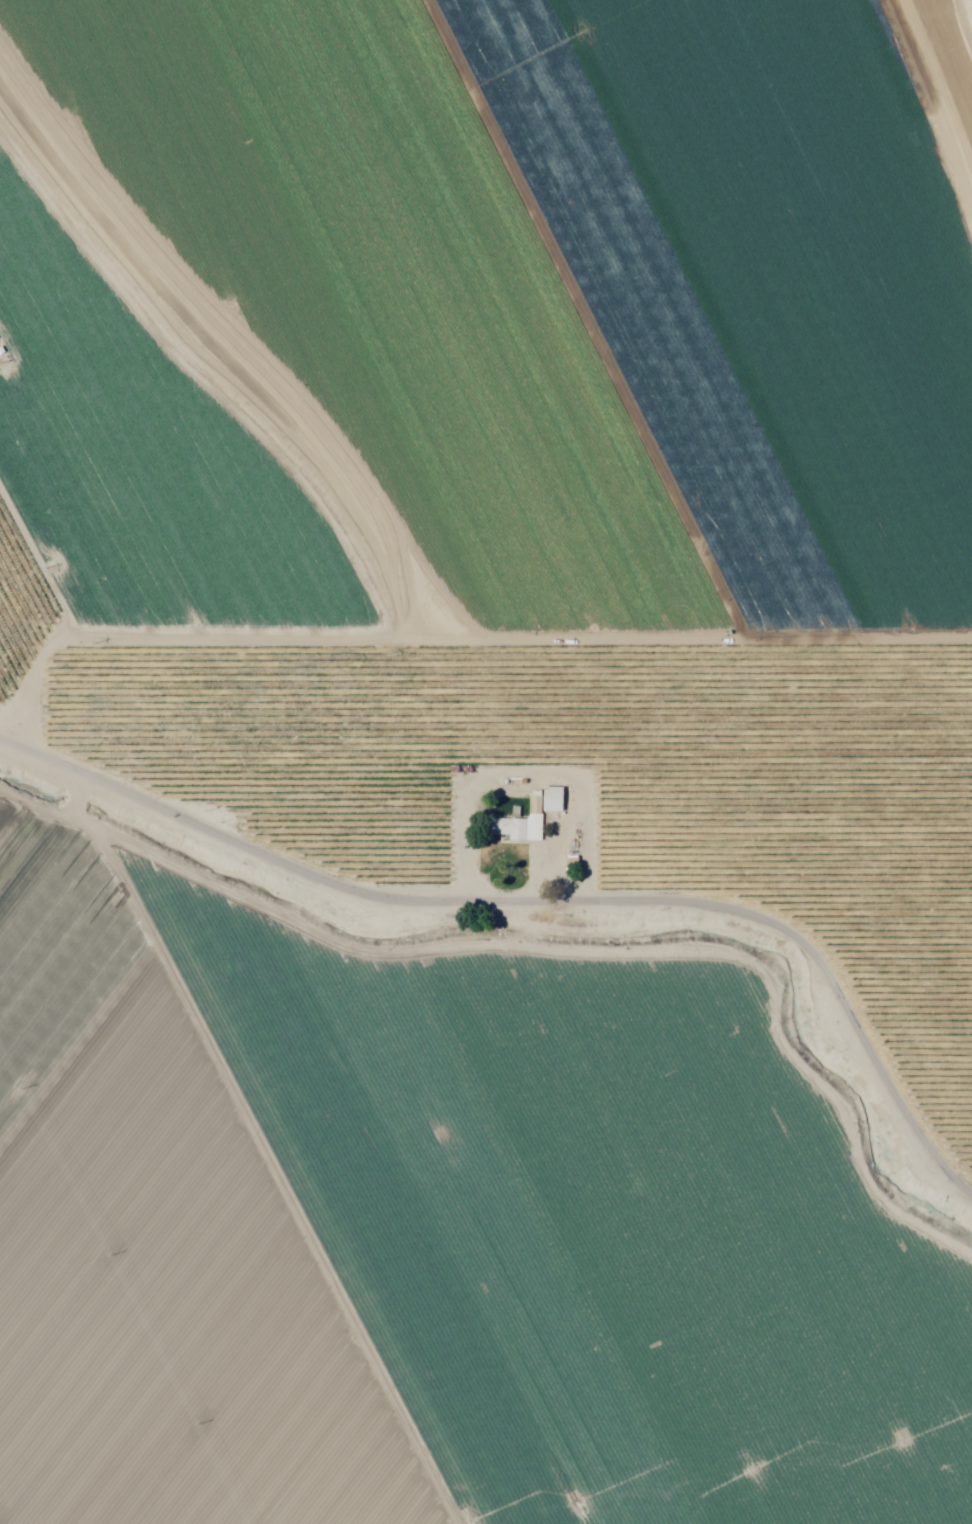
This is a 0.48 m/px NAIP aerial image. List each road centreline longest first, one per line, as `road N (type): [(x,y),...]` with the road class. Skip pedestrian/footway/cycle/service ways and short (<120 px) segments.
road 1 (residential): [(0,783),(350,905),(623,921),(714,948),(784,986),(870,1072),(901,1137),(971,1193)]

